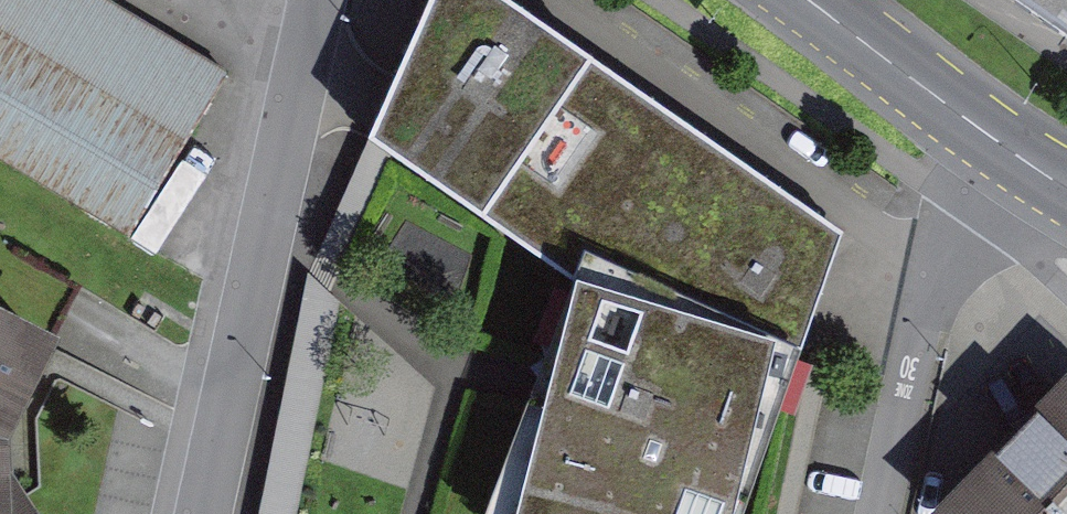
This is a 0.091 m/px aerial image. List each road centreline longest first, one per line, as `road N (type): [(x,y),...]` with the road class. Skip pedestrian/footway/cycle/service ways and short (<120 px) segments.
road 1 (residential): [(315,0),(207,513)]
road 2 (residential): [(1001,140),(938,261),(882,513)]
road 3 (secondary): [(1001,140),(809,0)]

